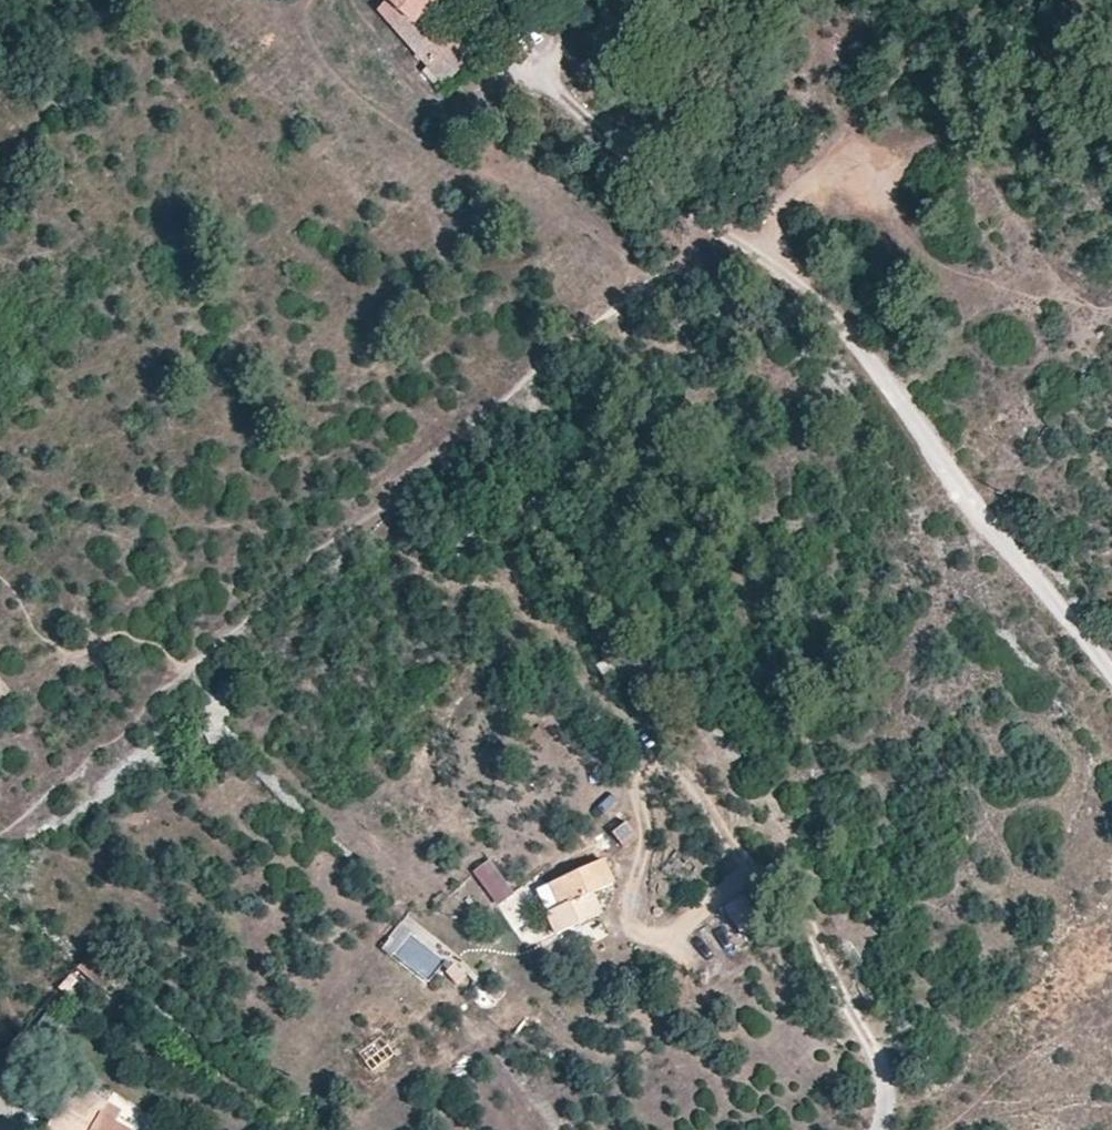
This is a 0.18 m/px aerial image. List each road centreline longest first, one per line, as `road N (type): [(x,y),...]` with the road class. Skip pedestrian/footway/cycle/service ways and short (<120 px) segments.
road 1 (unclassified): [(1111,677),(864,357),(763,251)]
road 2 (track): [(878,1129),(887,1092),(873,1045),(805,925)]

